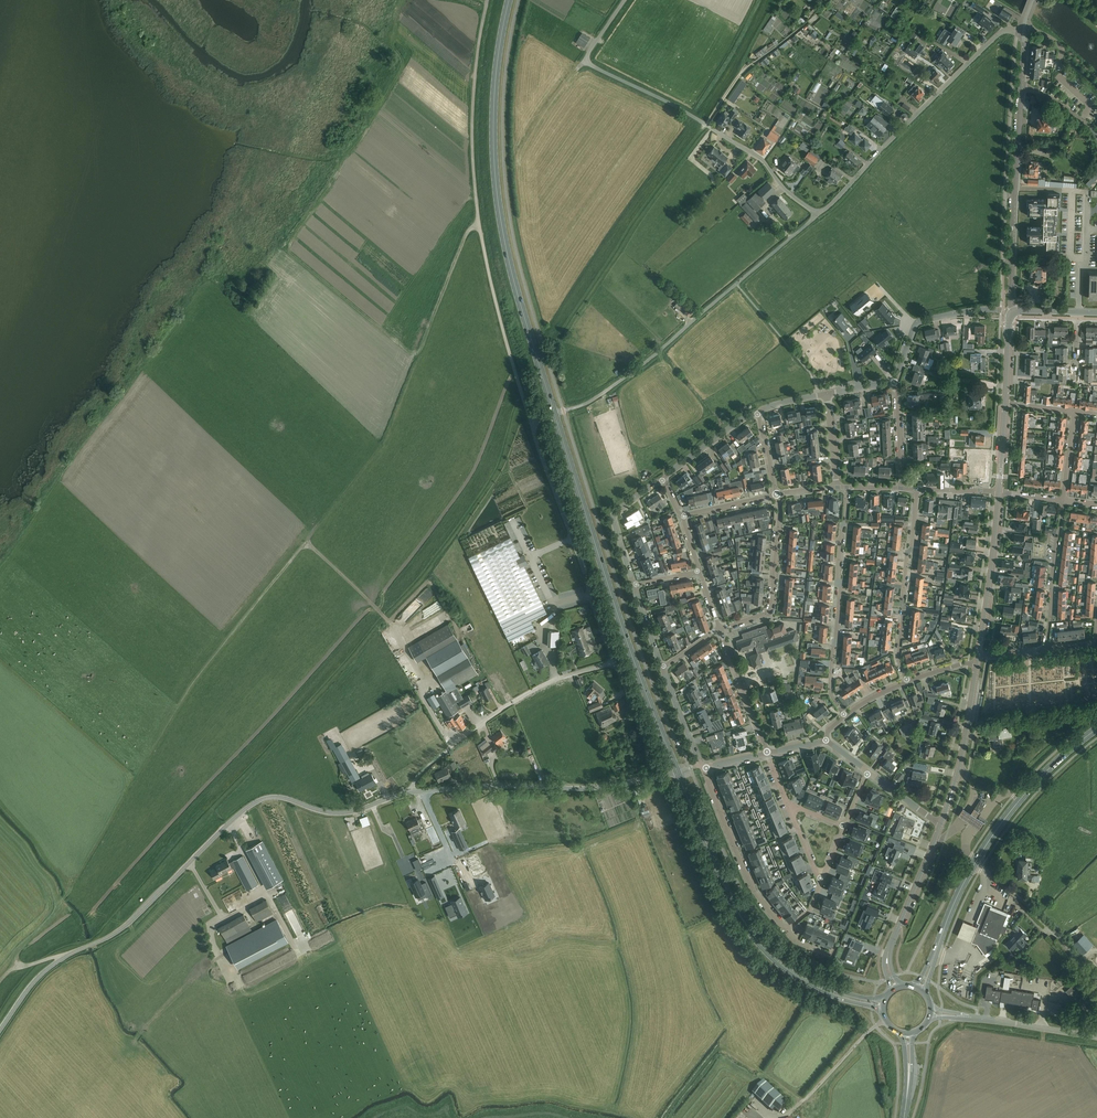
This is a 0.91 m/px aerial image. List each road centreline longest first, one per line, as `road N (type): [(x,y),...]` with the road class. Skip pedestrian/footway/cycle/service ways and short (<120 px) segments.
road 1 (unclassified): [(0,1030),(32,982),(127,925),(256,802),(278,797),(345,813),(406,793)]
road 2 (unclassified): [(531,420),(478,223),(472,109),(486,0)]
road 3 (primary): [(555,414),(497,195),(494,109),(509,0)]
road 4 (primary): [(678,772),(617,616),(555,414)]
road 5 (track): [(478,223),(465,234),(386,434),(306,541)]
road 6 (unclassified): [(819,214),(759,156),(588,63),(624,0)]
road 7 (track): [(306,541),(180,698),(113,815)]
road 8 (primary): [(883,1005),(818,986),(756,937),(727,891),(678,772)]
road 9 (primary): [(920,989),(989,842),(1024,795),(1096,730)]
road 10 (residential): [(1011,312),(1024,30)]
road 11 (unclassified): [(819,214),(997,35),(1024,30)]
road 12 (unclassified): [(615,663),(531,420)]
road 13 (unclassified): [(406,793),(503,708),(548,683),(615,663)]
road 14 (unclassified): [(406,793),(580,789),(653,778)]
road 15 (residential): [(844,715),(830,688),(847,487)]
road 16 (unclassified): [(736,284),(650,359),(579,407)]
road 17 (residential): [(905,683),(898,647),(917,489)]
road 18 (track): [(666,1117),(715,1051),(725,1050),(799,1103)]
road 19 (residential): [(786,929),(754,891),(703,768)]
road 20 (track): [(17,967),(16,955),(113,815)]
road 21 (tertiary): [(894,989),(889,949),(941,823)]
road 22 (residential): [(720,629),(769,610),(776,494)]
road 23 (tertiary): [(1096,1038),(930,1014)]
road 24 (tertiary): [(998,492),(979,655)]
road 25 (residential): [(896,381),(917,323),(1011,312)]
road 26 (residential): [(1045,649),(1064,500)]
road 27 (tertiary): [(941,823),(974,685)]
road 28 (residential): [(634,585),(612,517),(661,478)]
road 29 (residential): [(767,754),(720,629)]
road 30 (unclassified): [(653,778),(646,736),(615,663)]
road 31 (track): [(829,0),(737,79)]

